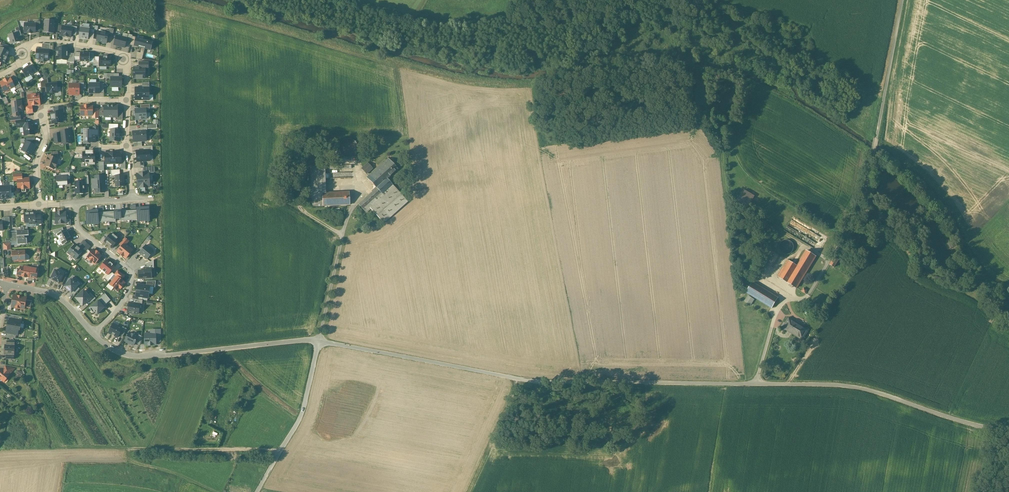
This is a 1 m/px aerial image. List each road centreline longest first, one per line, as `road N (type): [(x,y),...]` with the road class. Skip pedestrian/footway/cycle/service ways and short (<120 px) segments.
road 1 (unclassified): [(1008,431),(839,386),(538,382),(319,342)]
road 2 (track): [(65,447),(281,450)]
road 3 (residential): [(75,203),(78,227),(132,276),(120,305),(94,333)]
road 4 (unclassified): [(257,491),(298,421),(319,342)]
road 5 (unclassified): [(319,342),(166,355)]

